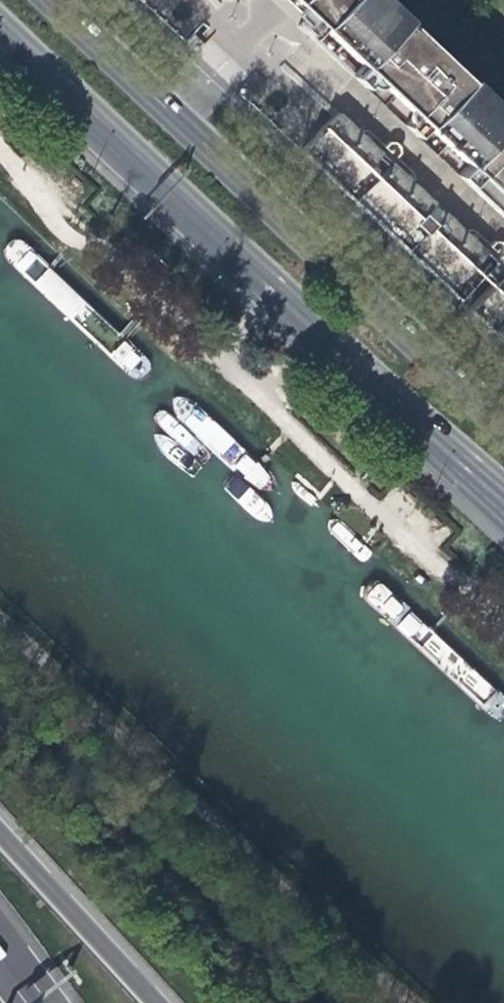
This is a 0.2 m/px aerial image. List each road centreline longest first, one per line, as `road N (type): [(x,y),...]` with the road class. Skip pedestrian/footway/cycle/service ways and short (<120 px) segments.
road 1 (secondary): [(0,29),(503,510)]
road 2 (secondary): [(503,424),(51,0)]
road 3 (motorway): [(151,1002),(0,836)]

